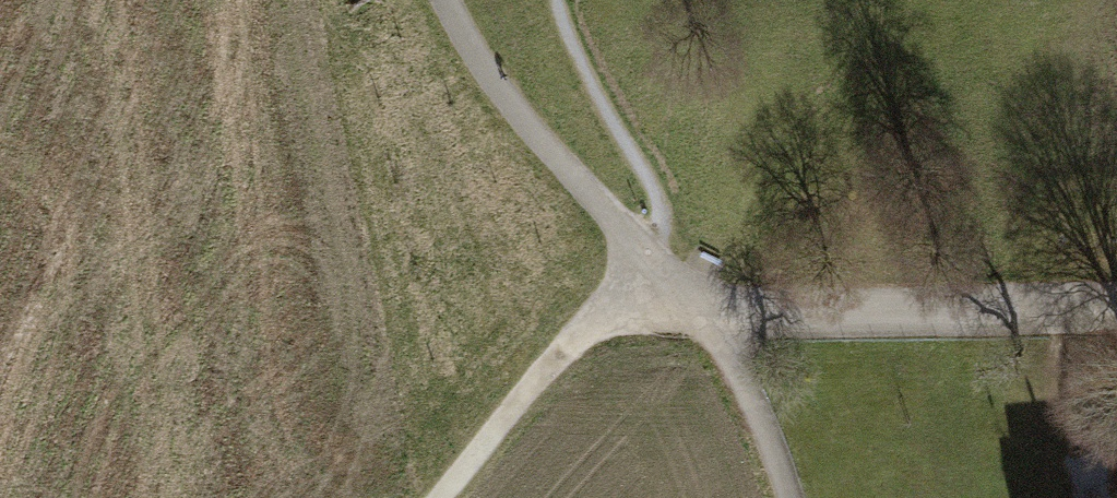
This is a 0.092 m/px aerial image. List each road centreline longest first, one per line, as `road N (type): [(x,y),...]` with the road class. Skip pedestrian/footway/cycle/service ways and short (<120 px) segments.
road 1 (track): [(449,497),(581,339),(680,307),(1116,306)]
road 2 (track): [(785,497),(749,402),(680,307),(464,66),(437,0)]

